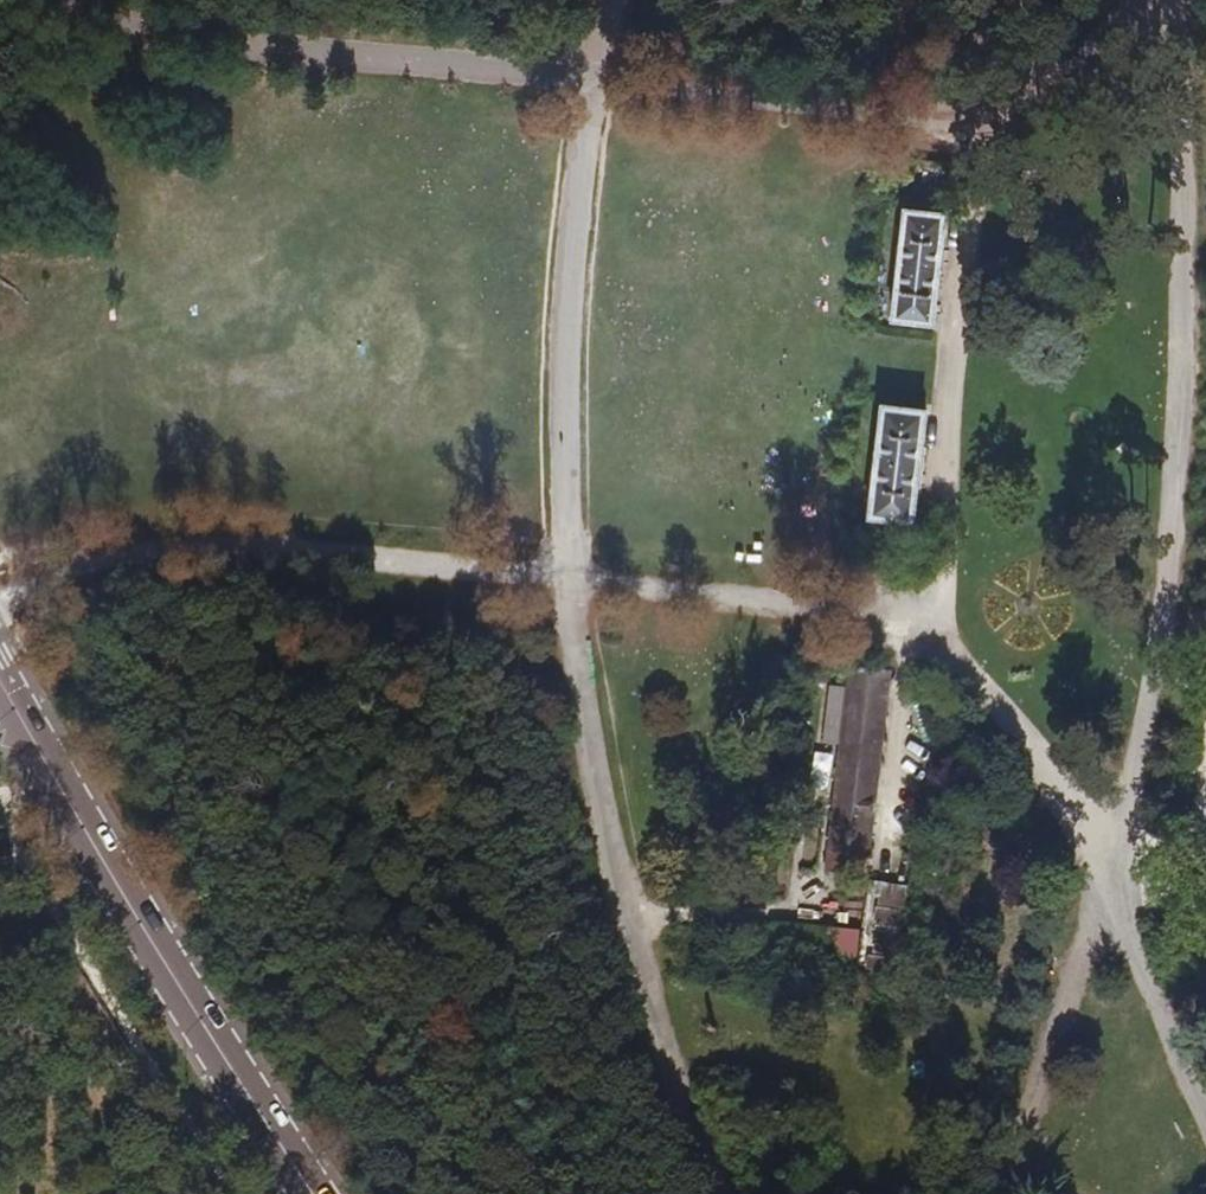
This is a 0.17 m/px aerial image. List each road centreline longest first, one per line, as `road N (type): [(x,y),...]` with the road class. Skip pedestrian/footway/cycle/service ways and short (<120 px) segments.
road 1 (track): [(1205,1110),(1101,888),(1142,750),(1167,605),(1181,331),(1180,0)]
road 2 (track): [(711,1193),(629,969),(581,756),(562,583),(563,333),(591,80)]
road 3 (track): [(940,619),(214,542),(59,573),(0,604)]
road 4 (secondary): [(0,690),(313,1193)]
road 5 (track): [(68,0),(120,22),(207,41),(591,80)]
road 6 (track): [(940,619),(985,128)]
road 7 (track): [(591,80),(985,128)]
road 8 (track): [(1101,888),(999,1193)]
road 9 (track): [(1101,888),(1035,749),(940,619)]
road 10 (track): [(985,128),(1136,0)]

